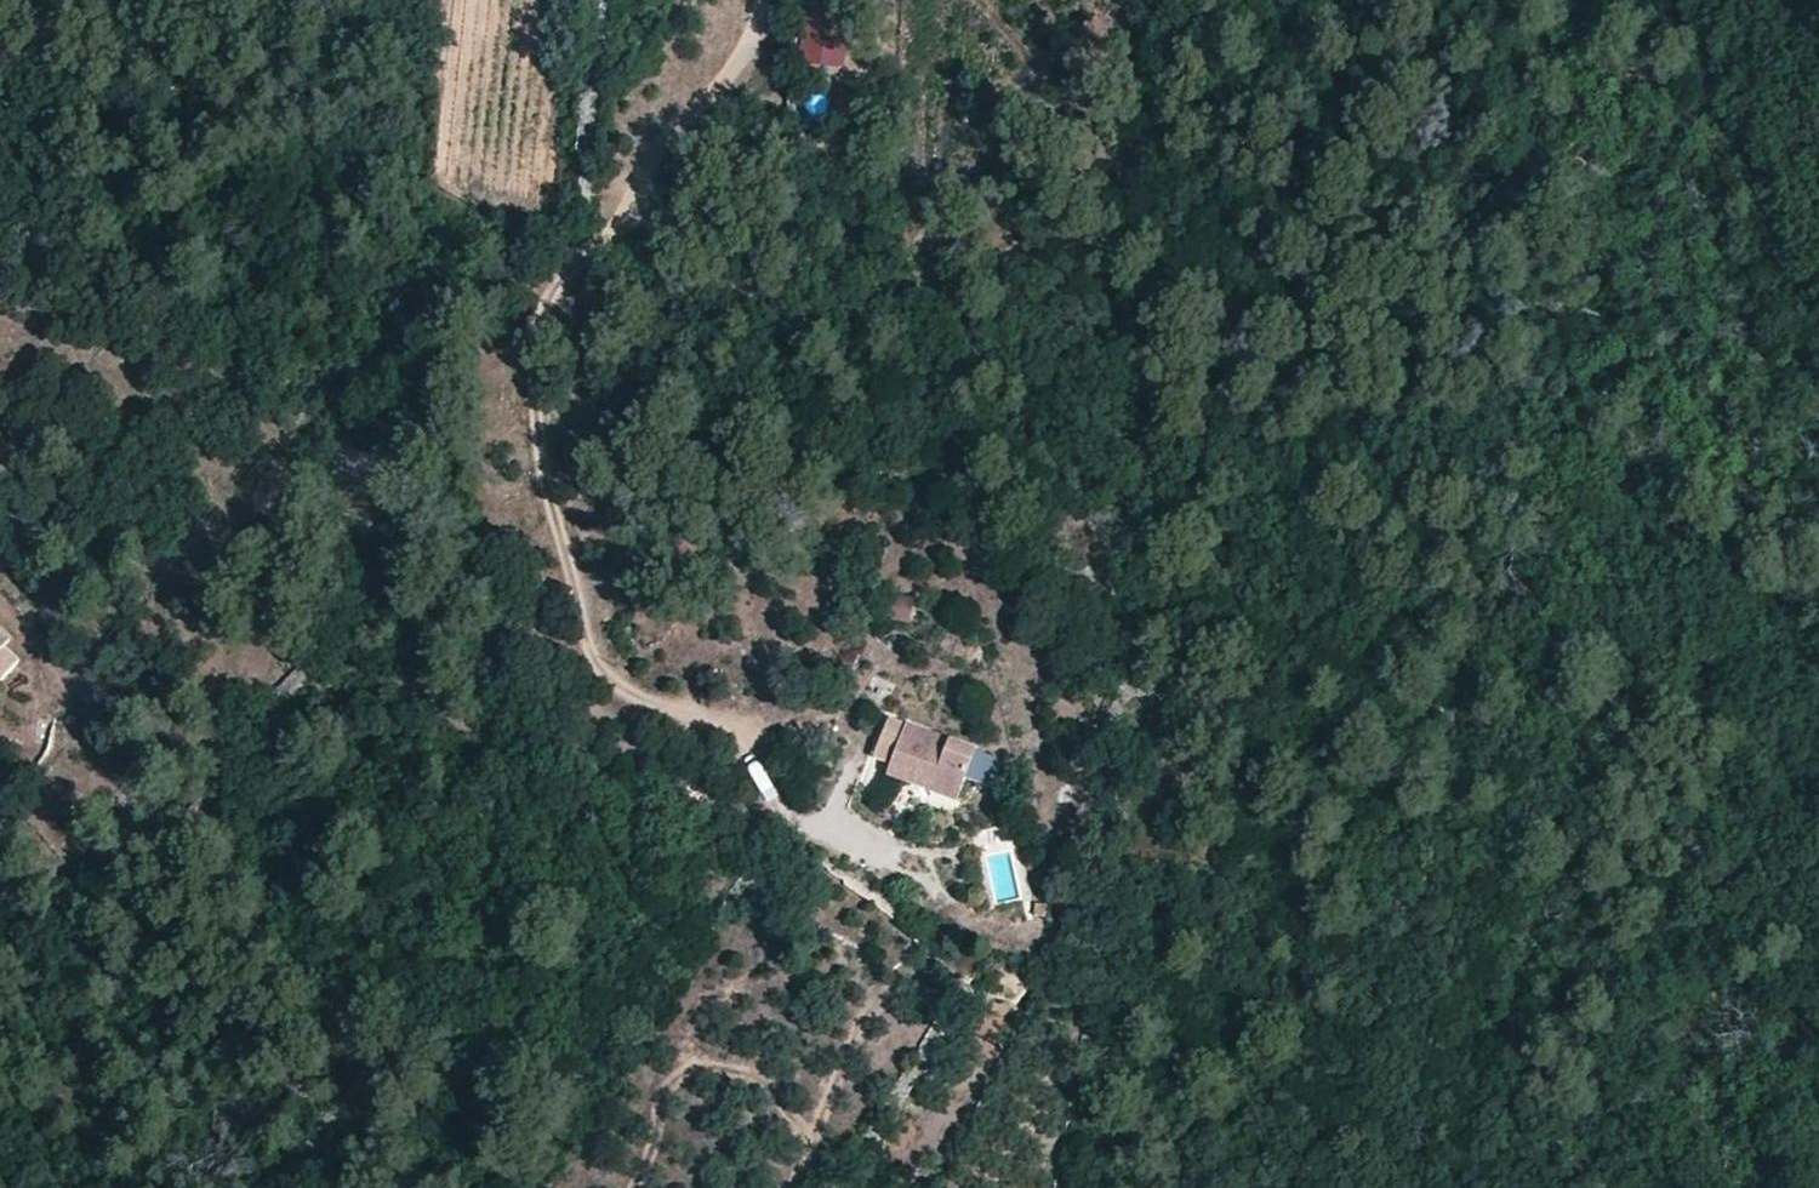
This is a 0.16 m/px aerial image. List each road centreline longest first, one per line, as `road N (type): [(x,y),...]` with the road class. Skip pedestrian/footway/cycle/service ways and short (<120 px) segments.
road 1 (track): [(764,0),(762,23),(720,89),(652,159),(597,247),(546,301),(536,402),(546,493),(585,581),(594,658),(751,747),(784,805)]
road 2 (track): [(1679,0),(1818,309)]

